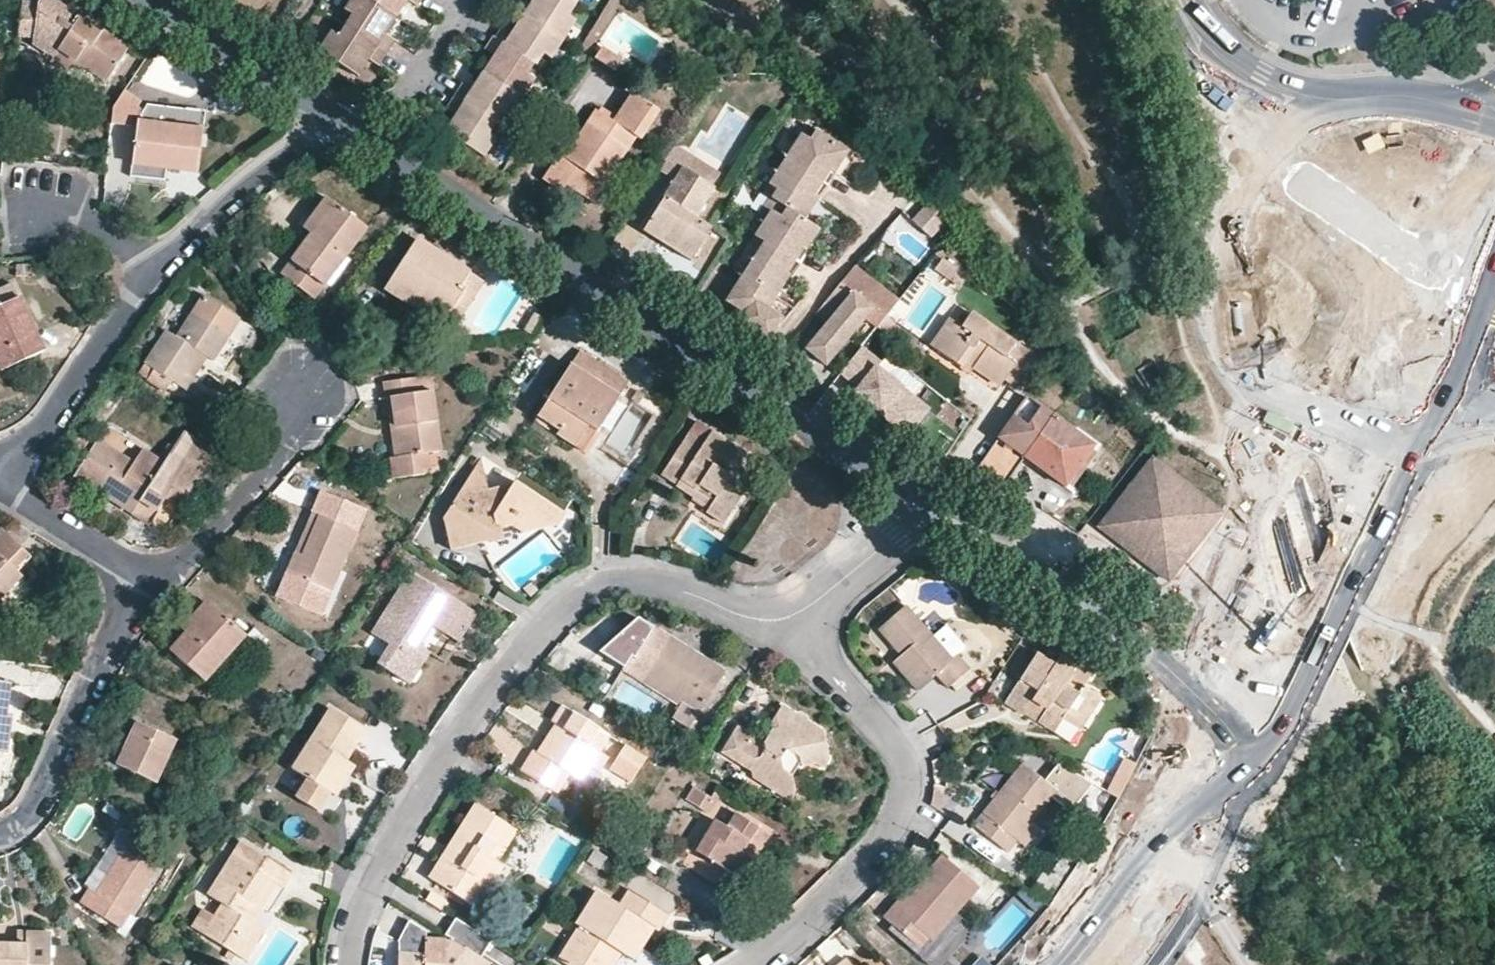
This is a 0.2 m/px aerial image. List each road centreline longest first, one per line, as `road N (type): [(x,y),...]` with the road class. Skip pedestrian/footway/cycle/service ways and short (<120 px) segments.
road 1 (residential): [(377,145),(924,511)]
road 2 (residential): [(786,631),(683,596),(622,593),(565,617),(493,690),(358,937),(351,964)]
road 3 (secondary): [(1248,740),(1464,286)]
road 4 (tertiary): [(1464,286),(1300,174),(1241,115),(1198,54),(1176,0)]
road 5 (residential): [(924,511),(1126,641),(1248,740)]
road 6 (residential): [(758,964),(814,921),(894,829),(908,794),(907,765),(884,732)]
road 7 (residential): [(0,837),(33,819),(116,630),(143,588)]
road 8 (residential): [(0,479),(156,267)]
road 9 (secondary): [(1112,964),(1168,887),(1248,740)]
road 10 (residential): [(303,393),(284,451),(189,554),(143,588)]
road 11 (residential): [(156,267),(207,213),(338,122)]
road 12 (residential): [(141,0),(338,122)]
road 13 (residential): [(786,631),(924,511)]
road 14 (residential): [(143,588),(0,481)]
road 15 (residential): [(377,145),(465,0)]
road 16 (residential): [(884,732),(786,631)]
road 17 (residential): [(48,209),(156,267)]

